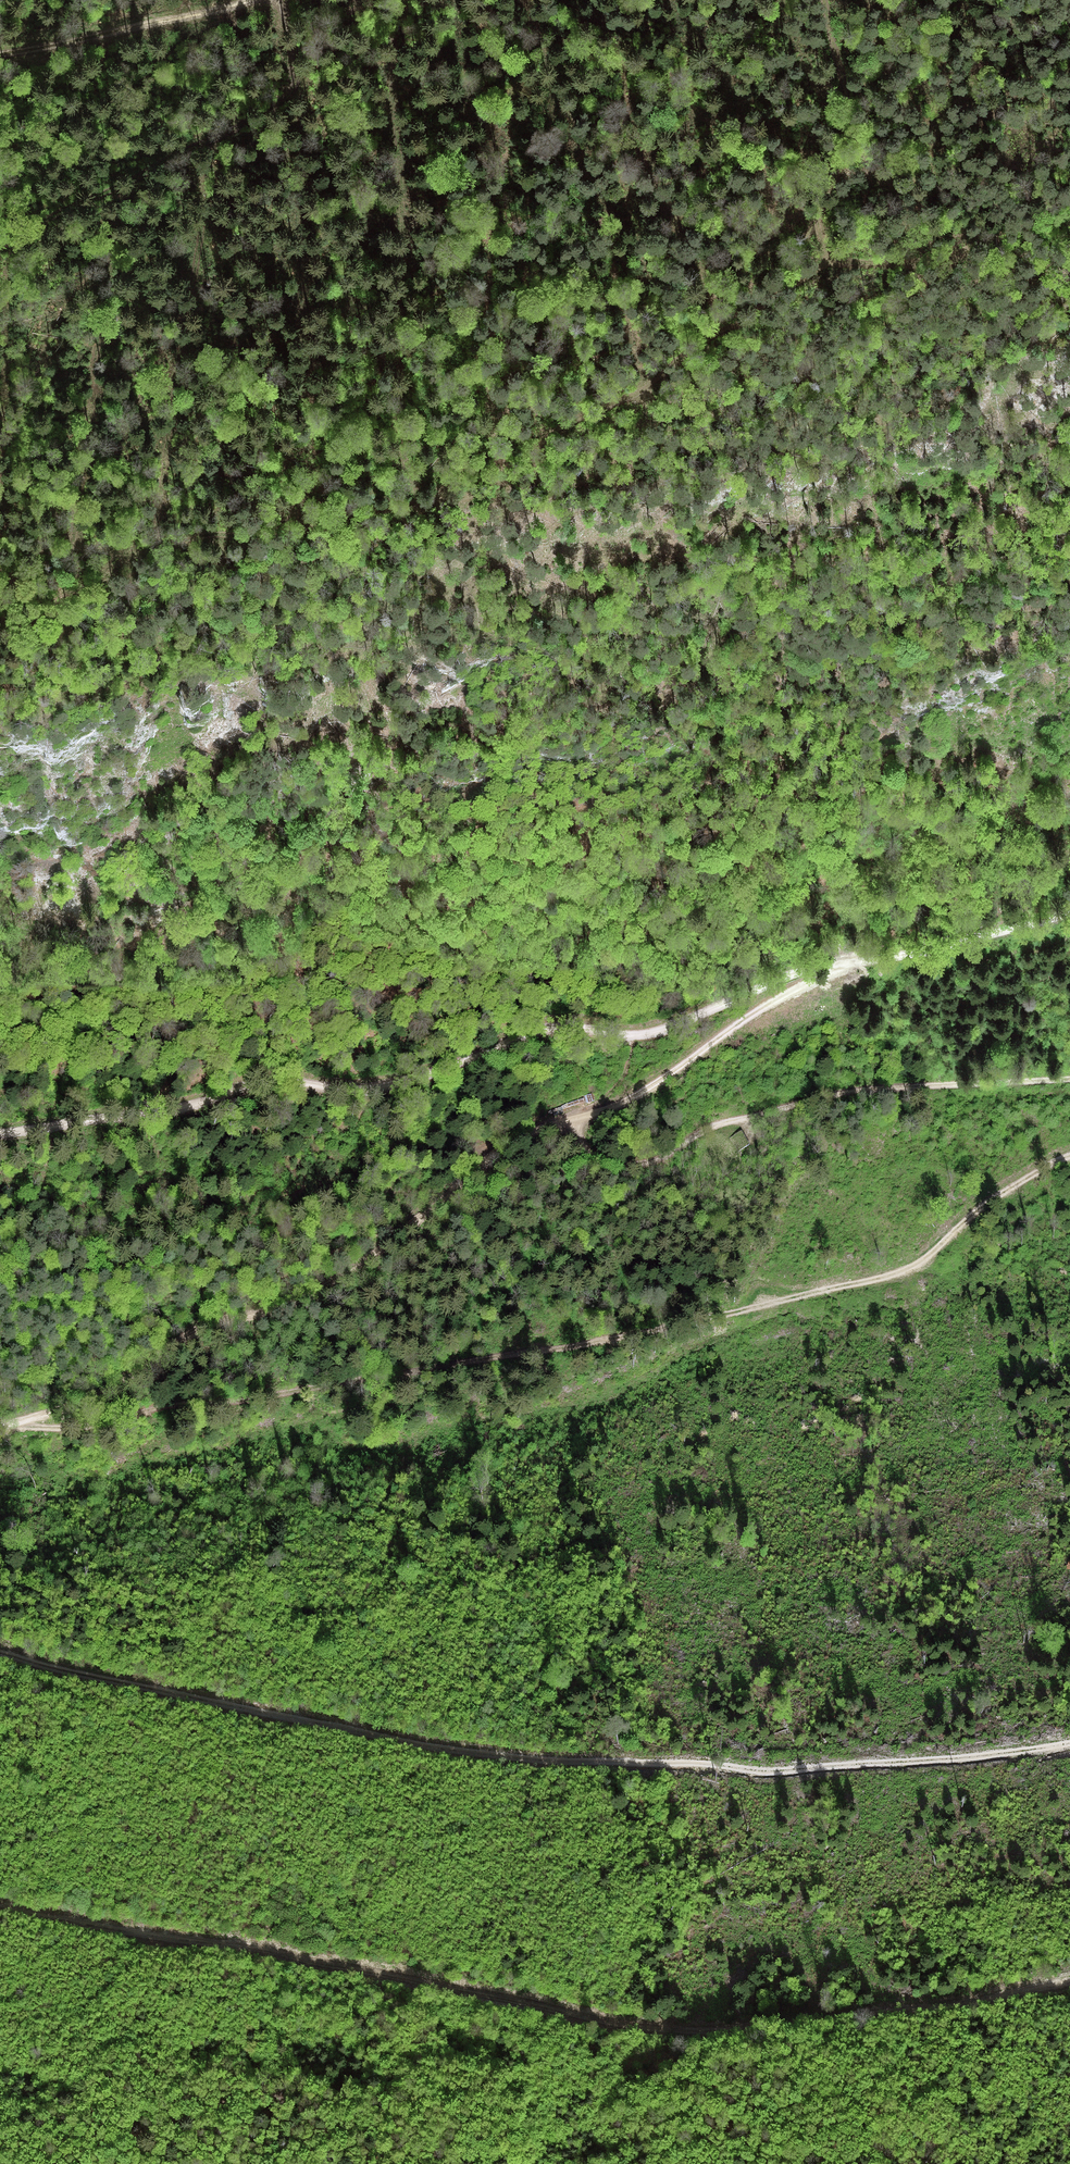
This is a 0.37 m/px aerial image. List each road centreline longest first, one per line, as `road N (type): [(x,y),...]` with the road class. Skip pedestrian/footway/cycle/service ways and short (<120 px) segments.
road 1 (track): [(0,543),(159,554),(194,535),(276,533),(475,495),(566,424),(651,385),(697,344),(834,260),(939,258),(1069,201)]
road 2 (track): [(1069,1156),(891,1276),(276,1397),(166,1405),(90,1429),(4,1425)]
road 3 (track): [(0,1134),(171,1110),(278,1080),(348,1091),(392,1084),(540,1027),(589,1027),(636,1038),(810,967),(891,958),(1069,910)]
road 4 (track): [(0,1908),(136,1935),(266,1949),(623,2026),(701,2034),(981,2003),(1069,1982)]
road 5 (track): [(0,1653),(392,1739),(572,1762),(784,1771),(1069,1744)]
road 6 (track): [(574,1122),(501,1156),(301,1304),(211,1323),(103,1391),(0,1427)]
road 7 (track): [(1069,1078),(851,1092),(712,1127),(654,1161),(621,1166),(597,1161),(574,1122)]
road 8 (track): [(421,0),(302,94),(0,247)]
road 9 (track): [(825,0),(848,131),(818,221),(766,301)]
road 10 (track): [(574,1122),(630,1101),(752,1013),(850,961)]
road 11 (track): [(0,53),(243,0)]

